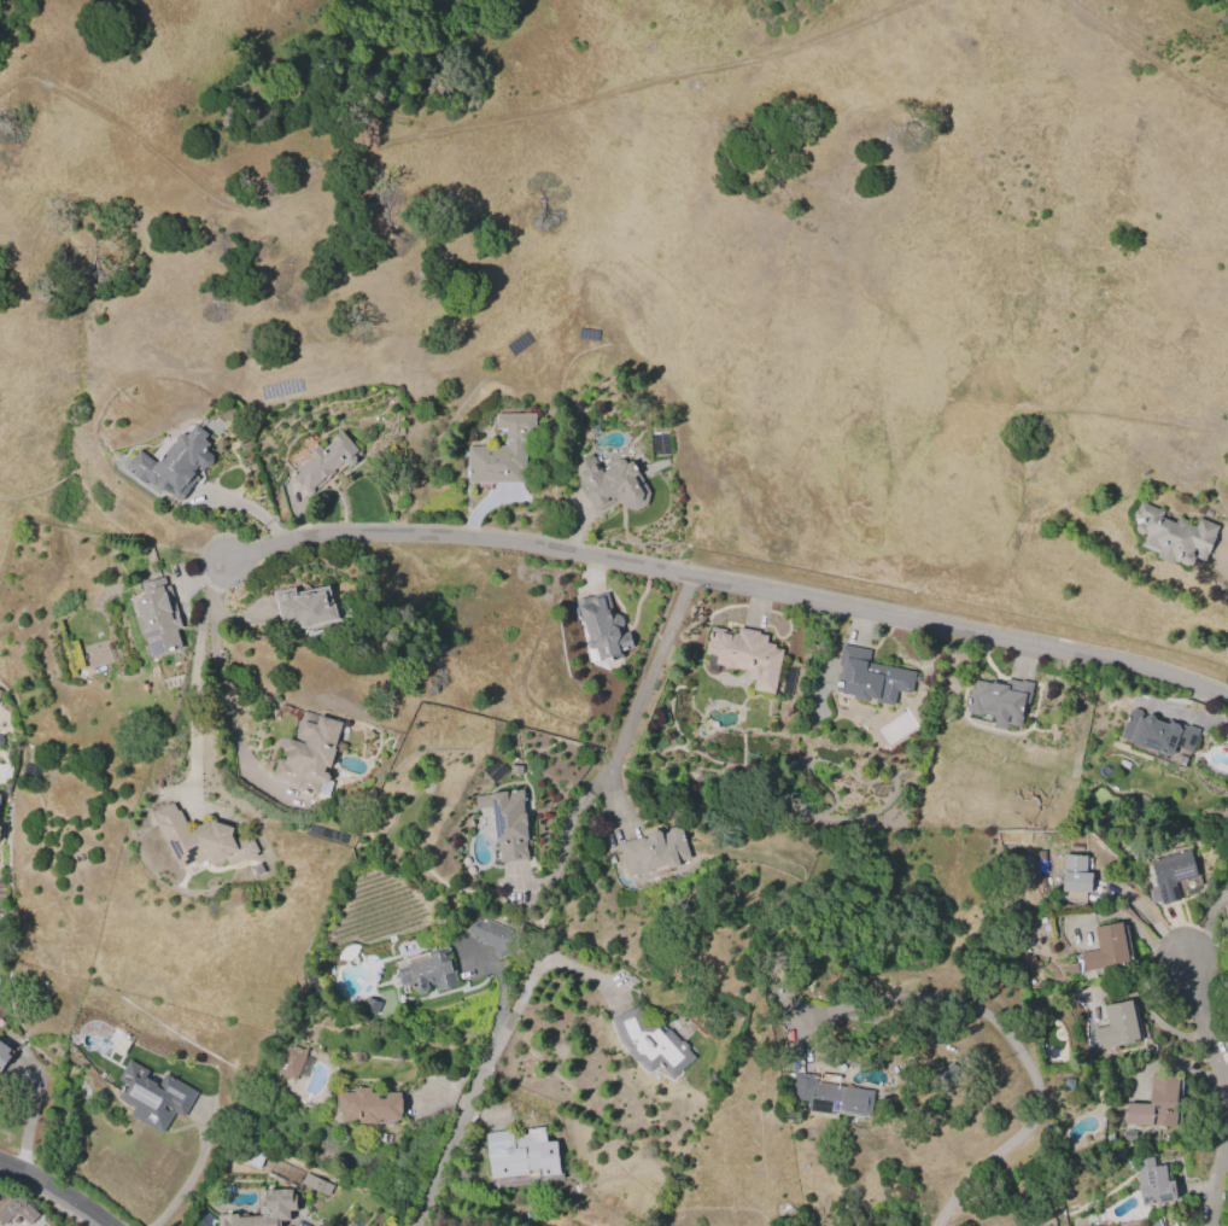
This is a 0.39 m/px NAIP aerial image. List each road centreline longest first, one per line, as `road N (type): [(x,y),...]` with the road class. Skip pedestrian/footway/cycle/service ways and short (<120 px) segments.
road 1 (residential): [(1227,701),(1153,672),(478,539),(306,538),(223,566)]
road 2 (residential): [(685,577),(615,767),(592,794)]
road 3 (residential): [(416,1225),(502,1034)]
road 4 (residential): [(1227,1094),(1185,961)]
road 5 (residential): [(0,1162),(81,1202),(110,1225)]

